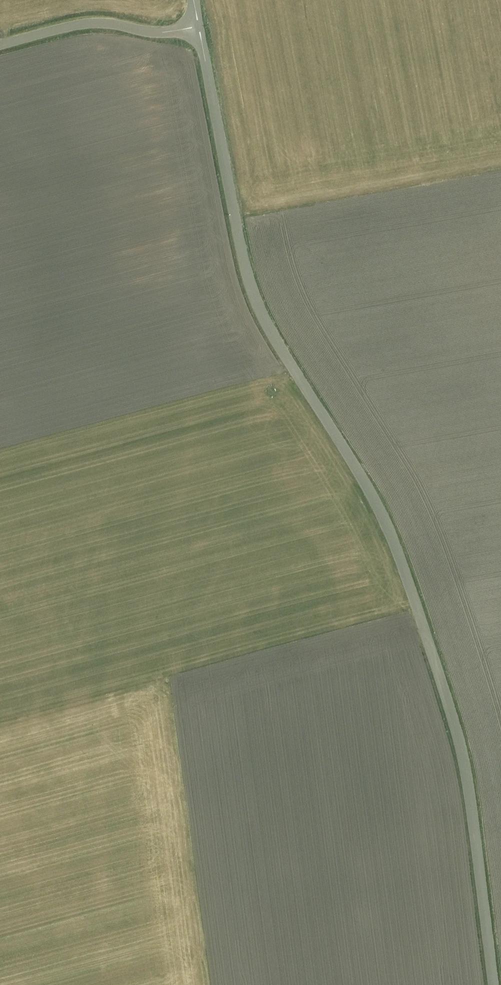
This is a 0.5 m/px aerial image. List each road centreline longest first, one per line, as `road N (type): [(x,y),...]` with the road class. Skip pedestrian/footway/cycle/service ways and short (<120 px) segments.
road 1 (unclassified): [(493,984),(449,693),(397,540),(270,325),(245,261),(200,26)]
road 2 (unclassified): [(0,42),(87,21),(200,26)]

